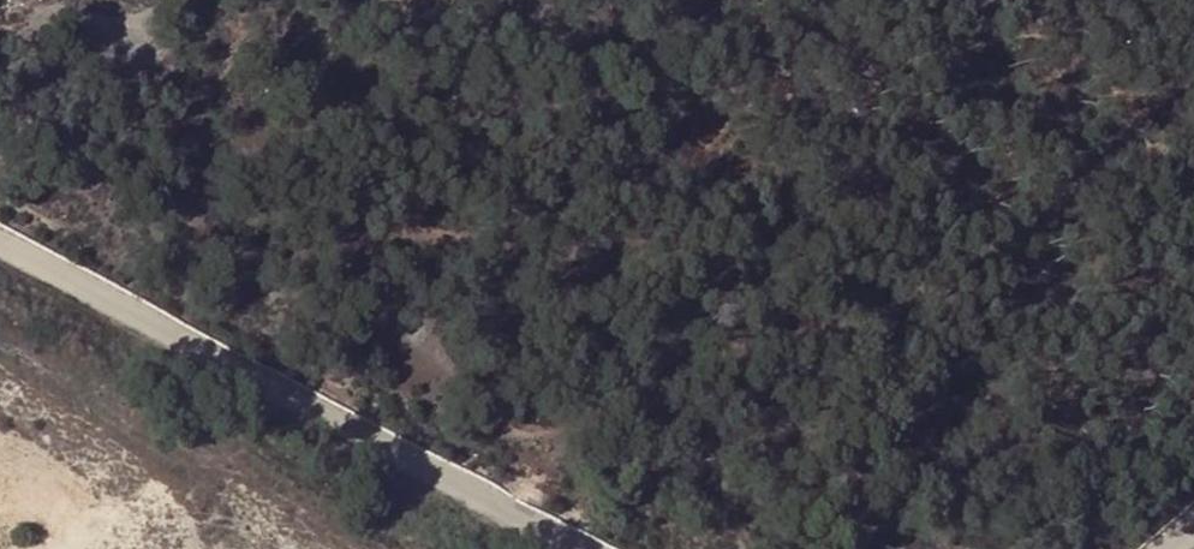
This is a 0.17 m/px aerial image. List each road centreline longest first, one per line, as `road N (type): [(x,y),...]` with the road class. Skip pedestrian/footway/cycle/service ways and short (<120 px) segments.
road 1 (unclassified): [(583,548),(0,242)]

